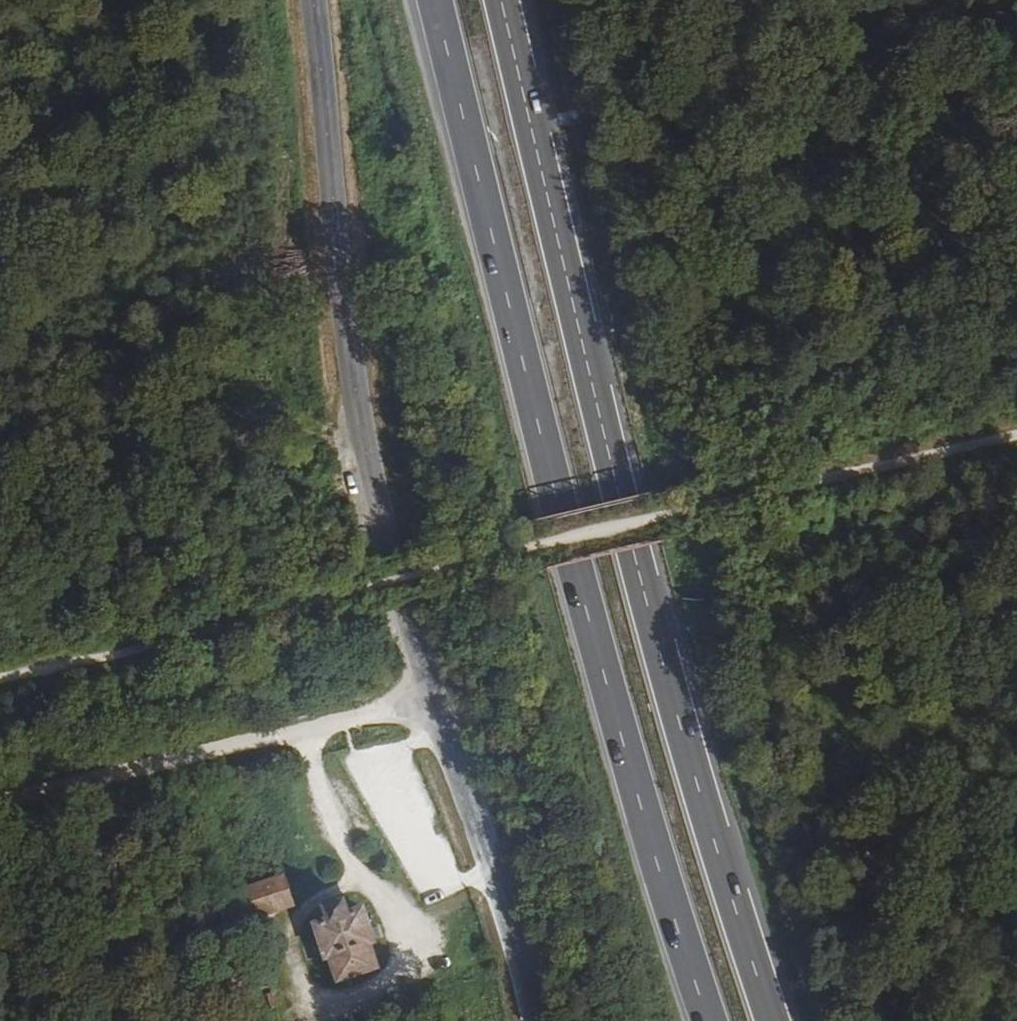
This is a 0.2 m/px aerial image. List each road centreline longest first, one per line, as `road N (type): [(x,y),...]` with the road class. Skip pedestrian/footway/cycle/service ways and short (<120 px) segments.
road 1 (trunk): [(434,0),(591,634),(708,1020)]
road 2 (trunk): [(772,1020),(653,628),(500,0)]
road 3 (tertiary): [(534,1020),(512,914),(401,644),(361,461),(310,0)]
road 4 (track): [(0,680),(1016,429)]
road 5 (track): [(0,800),(417,698)]

